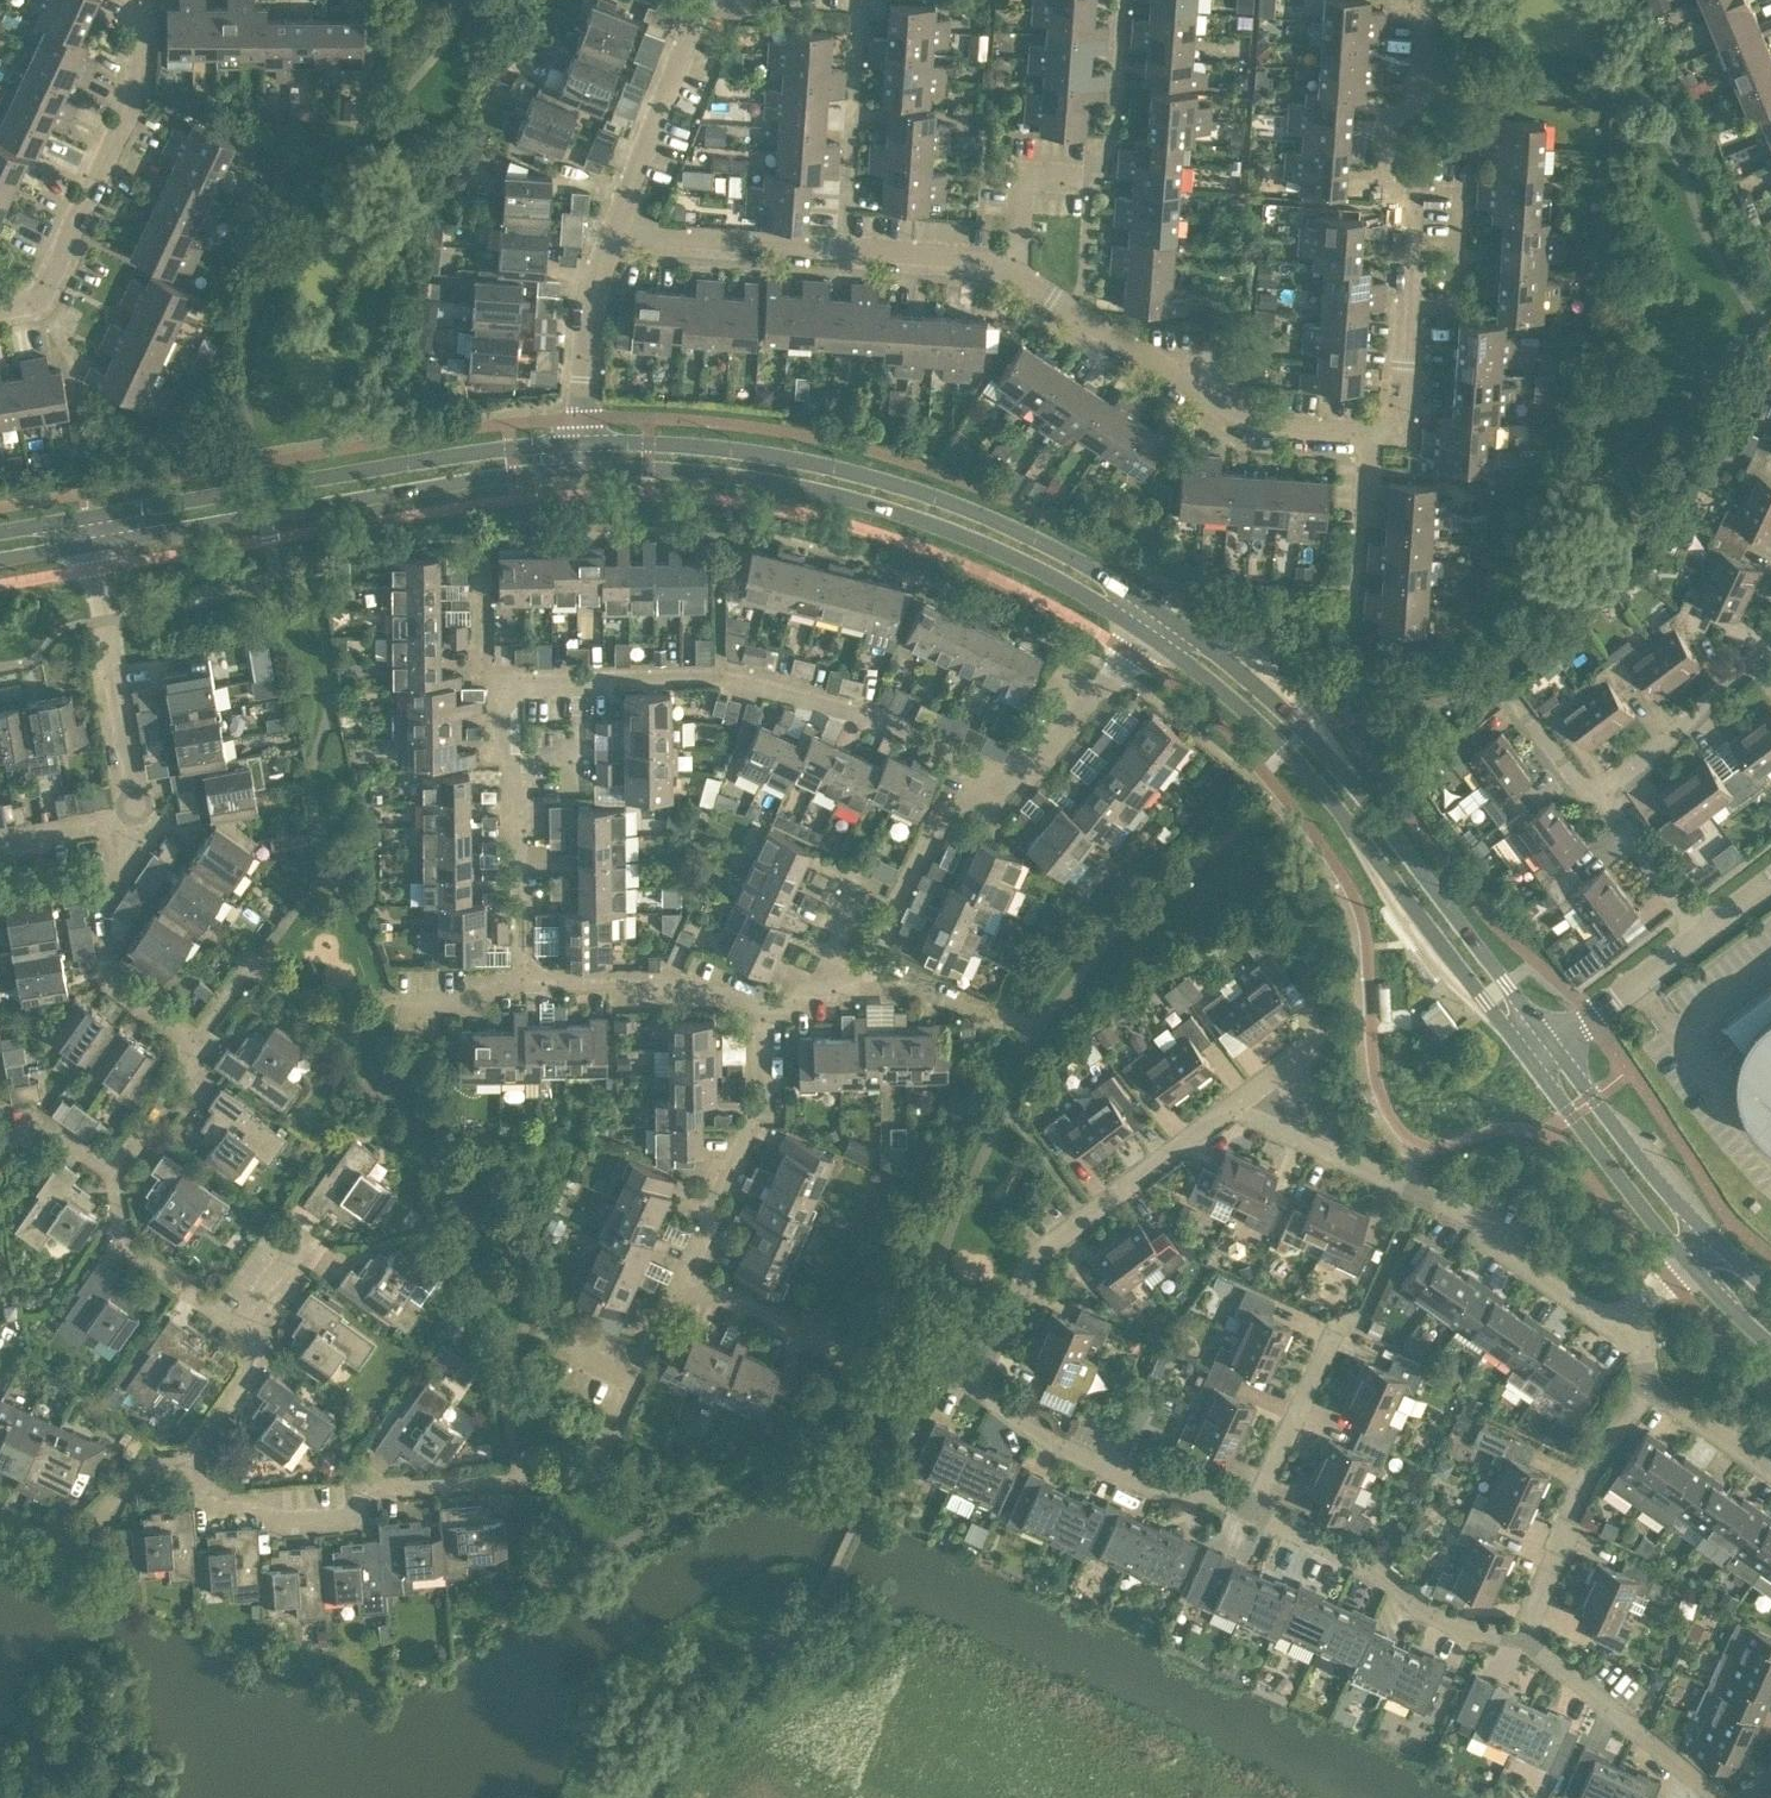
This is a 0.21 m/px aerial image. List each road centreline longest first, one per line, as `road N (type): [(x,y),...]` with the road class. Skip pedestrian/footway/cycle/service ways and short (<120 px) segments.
road 1 (residential): [(1249,1510),(1193,1485),(1160,1489),(1050,1441),(967,1385),(1032,1260),(1233,1108)]
road 2 (tertiary): [(582,455),(741,463),(916,504),(1079,575),(1149,622)]
road 3 (tertiary): [(1149,622),(1264,712),(1345,796),(1546,1057)]
road 4 (residential): [(506,677),(719,672),(882,719),(1021,781)]
road 5 (tertiary): [(91,530),(460,467),(582,455)]
road 6 (residential): [(1364,428),(1390,420),(1400,396),(1411,227),(1385,183),(1390,118),(1421,92),(1427,0)]
road 7 (residential): [(1233,1108),(1468,1219),(1597,1317),(1628,1321)]
road 8 (residential): [(590,1464),(375,1490),(357,1516),(287,1521),(259,1501),(217,1494),(188,1460)]
road 9 (residential): [(1017,271),(1178,383),(1243,418),(1364,428)]
road 10 (residential): [(0,306),(48,275),(127,103),(135,0)]
road 11 (residential): [(1520,1641),(1429,1620),(1384,1572),(1249,1510)]
road 12 (residential): [(530,980),(529,867),(515,839),(506,677)]
road 13 (residential): [(770,1004),(770,1069),(757,1117),(684,1280)]
road 14 (residential): [(138,819),(91,530)]
road 15 (residential): [(1520,1641),(1571,1498),(1646,1381)]
road 16 (residential): [(138,819),(142,840),(96,903),(109,975),(201,1035)]
road 17 (residential): [(609,233),(712,0)]
road 18 (residential): [(1021,781),(943,812),(869,963)]
road 19 (residential): [(1715,1797),(1520,1641)]
road 20 (residential): [(847,248),(859,0)]
road 21 (residential): [(770,1004),(714,978),(530,980)]
road 22 (tertiary): [(1546,1057),(1651,1196),(1701,1247)]
road 23 (residential): [(847,248),(609,233)]
road 24 (residential): [(1590,801),(1770,656)]
road 25 (residential): [(188,1460),(155,1461),(66,1549),(0,1519)]
road 26 (residential): [(1249,1510),(1324,1342),(1361,1315)]
road 27 (residential): [(582,455),(586,325),(609,233)]
road 28 (residential): [(114,1169),(125,1240),(242,1324)]
road 29 (residential): [(684,1280),(879,1369)]
road 30 (residential): [(590,1464),(684,1280)]
road 31 (residential): [(1021,781),(1149,622)]
road 32 (residential): [(1546,1057),(1702,932)]
road 33 (residential): [(1036,1020),(994,1018),(869,963)]
road 34 (residential): [(1017,271),(977,255),(847,248)]
road 35 (residential): [(1702,932),(1590,801)]
road 36 (residential): [(242,1324),(259,1360),(188,1460)]
road 37 (residential): [(201,1035),(114,1169)]
road 38 (residential): [(1646,1381),(1770,1467)]
road 39 (residential): [(530,980),(483,981),(472,998),(395,998)]
road 40 (residential): [(0,840),(138,819)]
road 41 (residential): [(506,677),(488,668),(487,554)]
road 42 (residential): [(1590,801),(1506,702)]
road 43 (residential): [(114,1169),(65,1136),(0,1147)]

